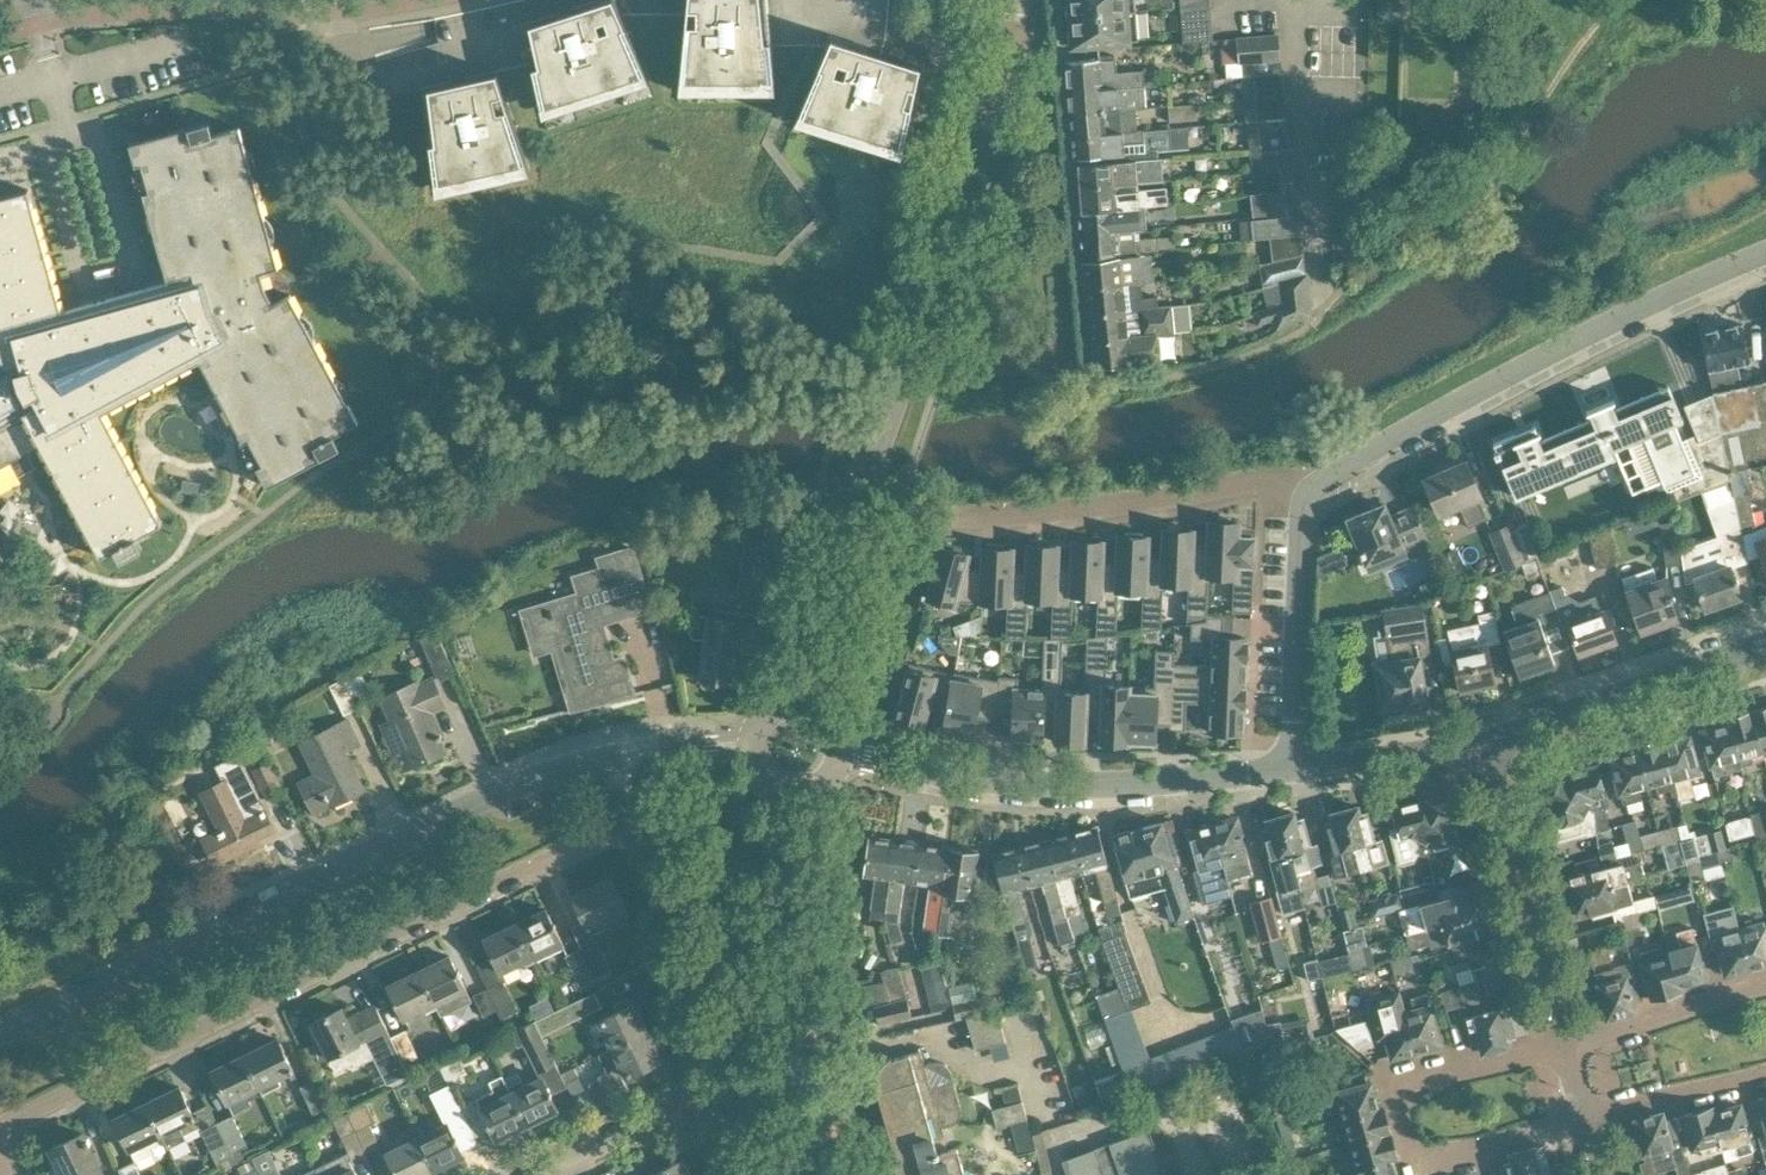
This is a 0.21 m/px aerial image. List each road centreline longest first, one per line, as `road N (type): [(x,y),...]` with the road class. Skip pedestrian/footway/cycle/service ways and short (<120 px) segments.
road 1 (tertiary): [(0,1033),(554,772),(659,744),(751,745)]
road 2 (residential): [(0,1127),(602,833),(640,829)]
road 3 (residential): [(1312,487),(1529,365),(1765,254)]
road 4 (residential): [(910,351),(1034,356),(1061,343),(1043,67),(1039,52),(1011,49)]
road 5 (residential): [(846,758),(1007,782),(1175,785),(1291,767)]
road 6 (tertiary): [(818,1174),(799,1104),(786,973),(790,799)]
road 7 (unclassified): [(797,704),(823,600),(910,351)]
road 8 (residential): [(1312,487),(1262,478),(1025,515),(945,517)]
road 9 (residential): [(1567,1049),(1484,740)]
road 10 (unclassified): [(910,351),(1004,101),(1011,49)]
road 11 (residential): [(1484,740),(1765,642)]
road 12 (residential): [(1291,767),(1302,513),(1312,487)]
road 13 (residential): [(708,1092),(652,840),(640,829)]
road 14 (residential): [(1413,1154),(1400,1101),(1456,1074),(1567,1049)]
road 15 (residential): [(1765,990),(1567,1049)]
road 16 (residential): [(1291,767),(1484,740)]
road 17 (residential): [(538,1174),(708,1092)]
road 18 (residential): [(1582,1115),(1765,1070)]
road 19 (unclassified): [(1413,1154),(1481,1146),(1582,1115)]

